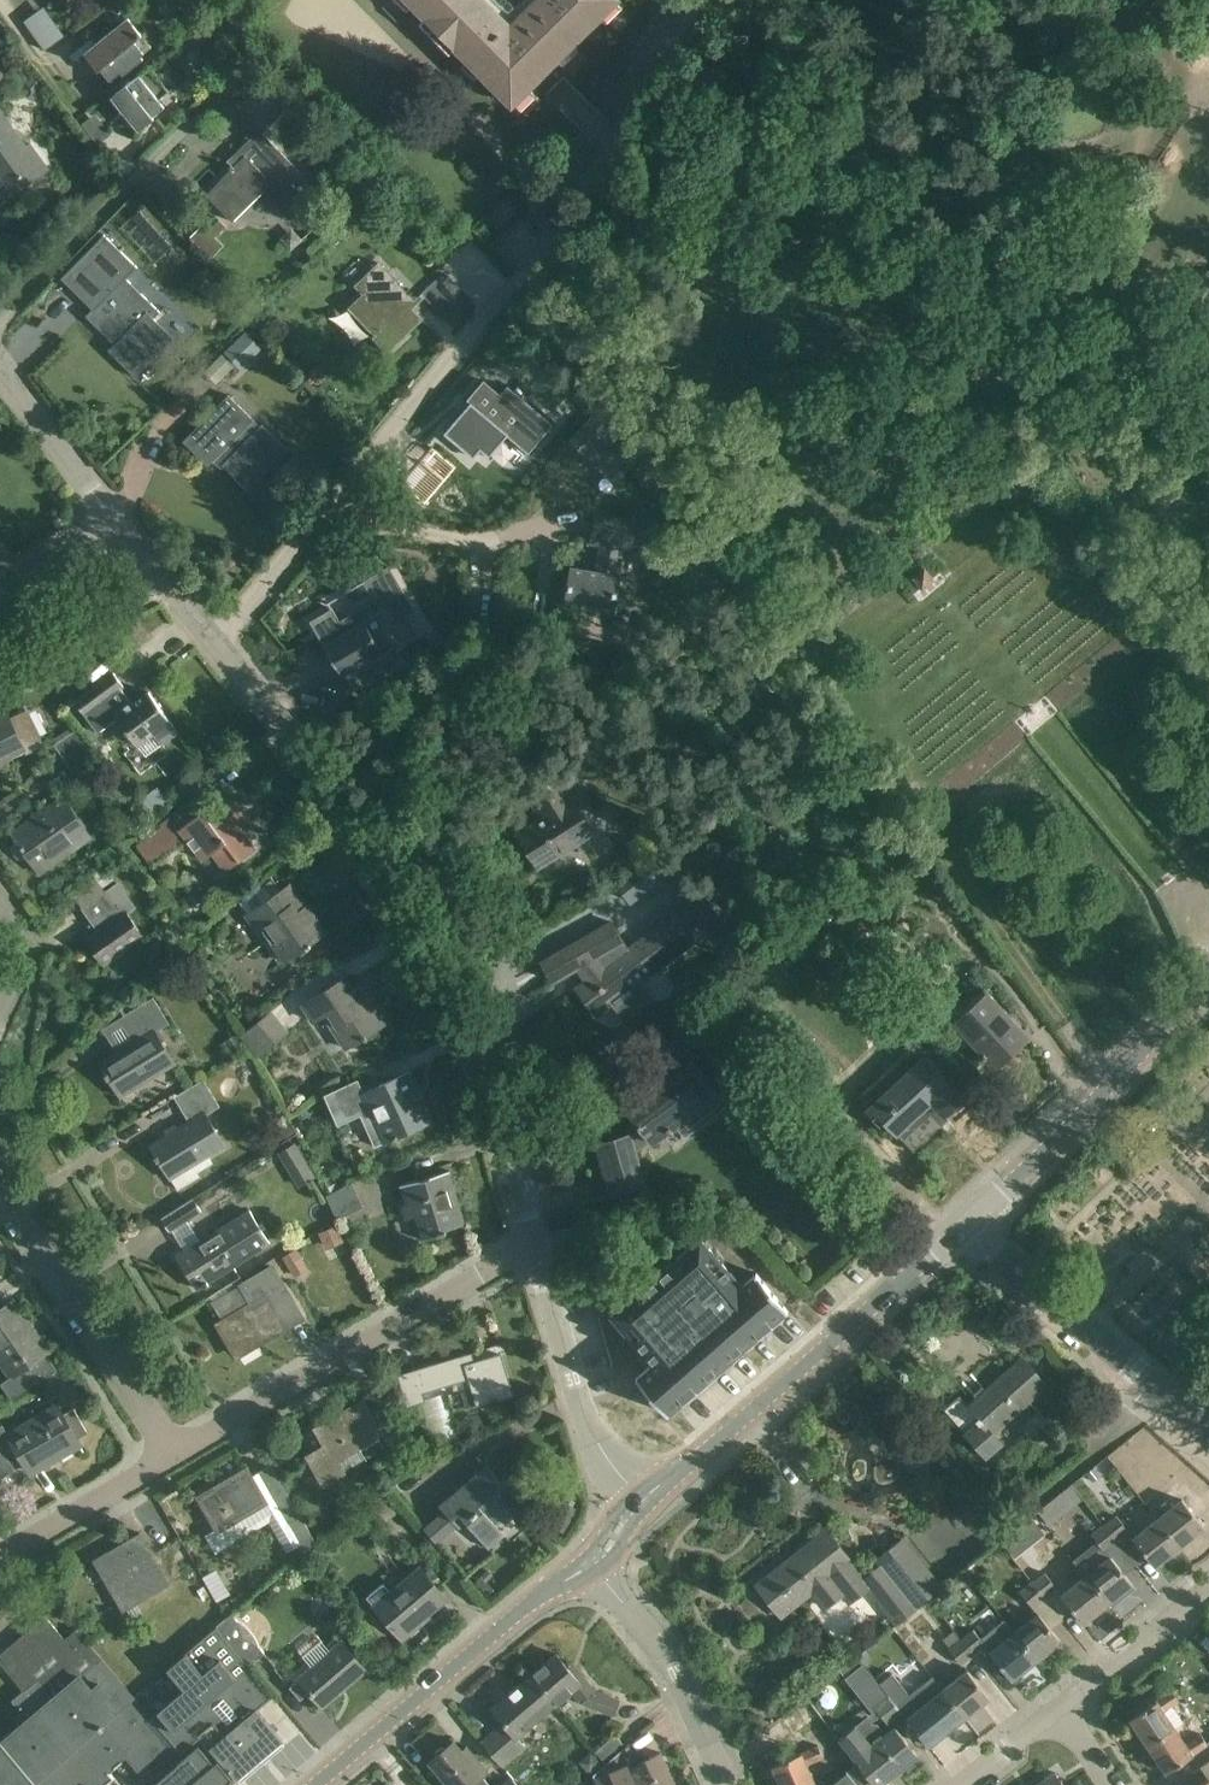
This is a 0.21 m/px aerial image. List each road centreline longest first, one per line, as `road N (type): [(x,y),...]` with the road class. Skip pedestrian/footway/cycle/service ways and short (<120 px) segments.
road 1 (residential): [(534,1245),(486,1082),(443,983),(349,821),(276,717),(118,531)]
road 2 (track): [(697,0),(556,241),(216,643)]
road 3 (secondary): [(644,1503),(962,1229)]
road 4 (residential): [(172,1457),(534,1245)]
road 5 (secondary): [(317,1784),(529,1605),(597,1559)]
road 6 (secondary): [(962,1229),(1208,978)]
road 7 (tertiary): [(1208,1440),(962,1229)]
road 8 (residential): [(172,1457),(0,1194)]
road 9 (track): [(204,112),(0,322)]
road 10 (residential): [(644,1503),(599,1443),(534,1245)]
road 11 (residential): [(729,1784),(667,1651),(597,1559)]
road 12 (residential): [(118,531),(0,370)]
road 13 (residential): [(0,1558),(172,1457)]
road 14 (residential): [(1067,1709),(1208,1593)]
road 15 (residential): [(0,595),(118,531)]
road 16 (residential): [(968,1784),(1067,1709)]

